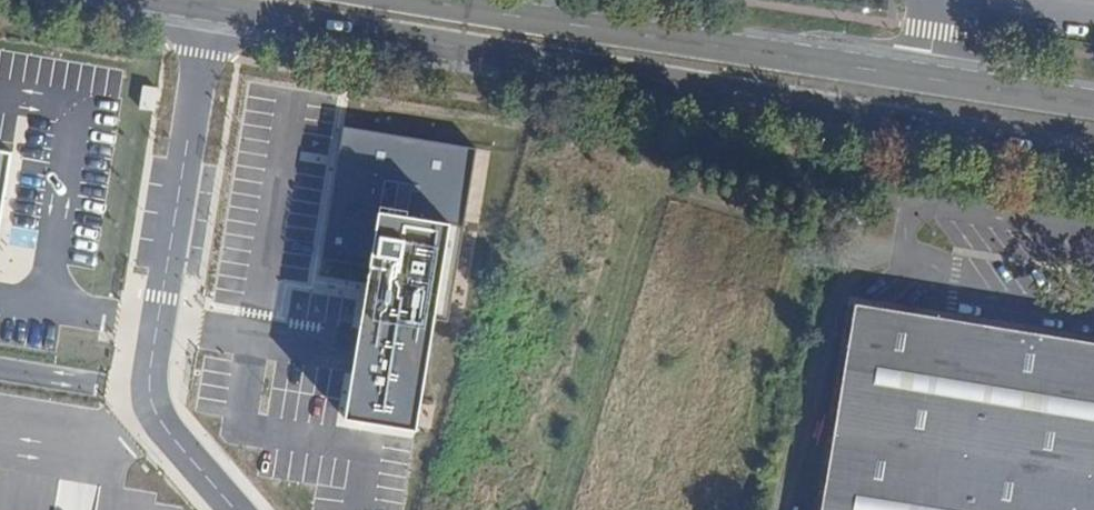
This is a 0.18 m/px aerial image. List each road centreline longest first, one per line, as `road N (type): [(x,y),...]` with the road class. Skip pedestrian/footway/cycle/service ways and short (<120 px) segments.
road 1 (secondary): [(179,0),(1093,160)]
road 2 (secondary): [(1093,105),(429,0)]

